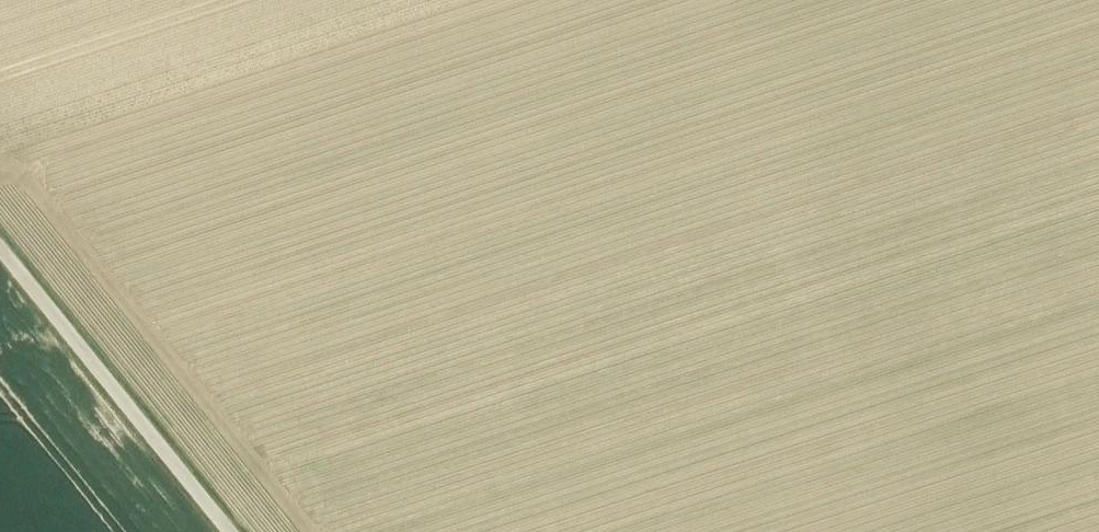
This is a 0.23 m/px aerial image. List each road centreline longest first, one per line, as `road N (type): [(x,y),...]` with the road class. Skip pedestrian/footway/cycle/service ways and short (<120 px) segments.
road 1 (track): [(230,531),(0,249)]

